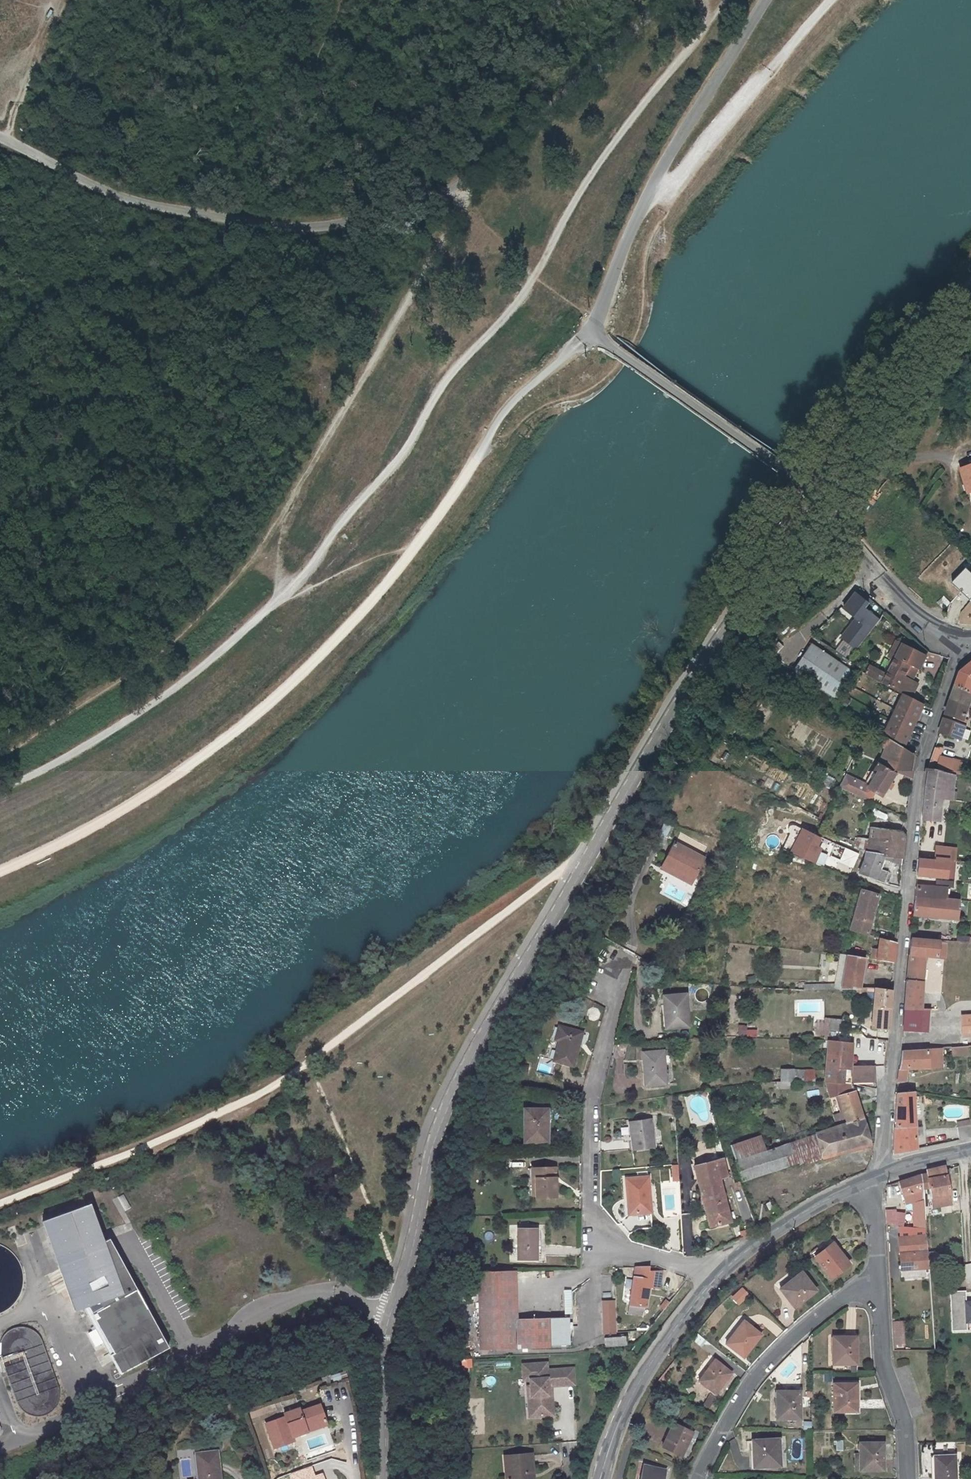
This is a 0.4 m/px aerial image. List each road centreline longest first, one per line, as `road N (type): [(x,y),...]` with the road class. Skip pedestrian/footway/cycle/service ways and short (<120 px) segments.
road 1 (residential): [(809,484),(455,1087),(381,1352),(383,1478)]
road 2 (track): [(56,765),(221,649),(305,574),(408,446),(440,386),(515,306),(612,142),(707,21),(704,0)]
road 3 (track): [(476,179),(268,544),(183,634),(0,760)]
road 4 (unclassified): [(666,0),(476,179),(352,223),(295,228),(169,209),(116,195),(0,139)]
road 5 (residential): [(963,639),(923,759),(877,1173)]
road 6 (residential): [(718,1273),(634,1253),(594,1214),(593,1103),(624,964)]
road 7 (unclassified): [(604,301),(647,199),(765,0)]
road 8 (unclassified): [(604,301),(590,332),(809,484)]
road 9 (residential): [(697,1478),(754,1375),(844,1293),(878,1285)]
road 10 (track): [(647,199),(672,183),(831,0)]
road 11 (track): [(52,1478),(248,1372),(240,1327)]
road 12 (residential): [(970,289),(920,340),(809,484)]
road 13 (secondary): [(600,1478),(641,1379),(718,1273)]
road 14 (residential): [(809,484),(893,595),(924,622),(963,639)]
road 15 (residential): [(878,1285),(908,1478)]
road 16 (secondary): [(718,1273),(877,1173)]
road 17 (track): [(126,1233),(101,1194),(0,1227)]

